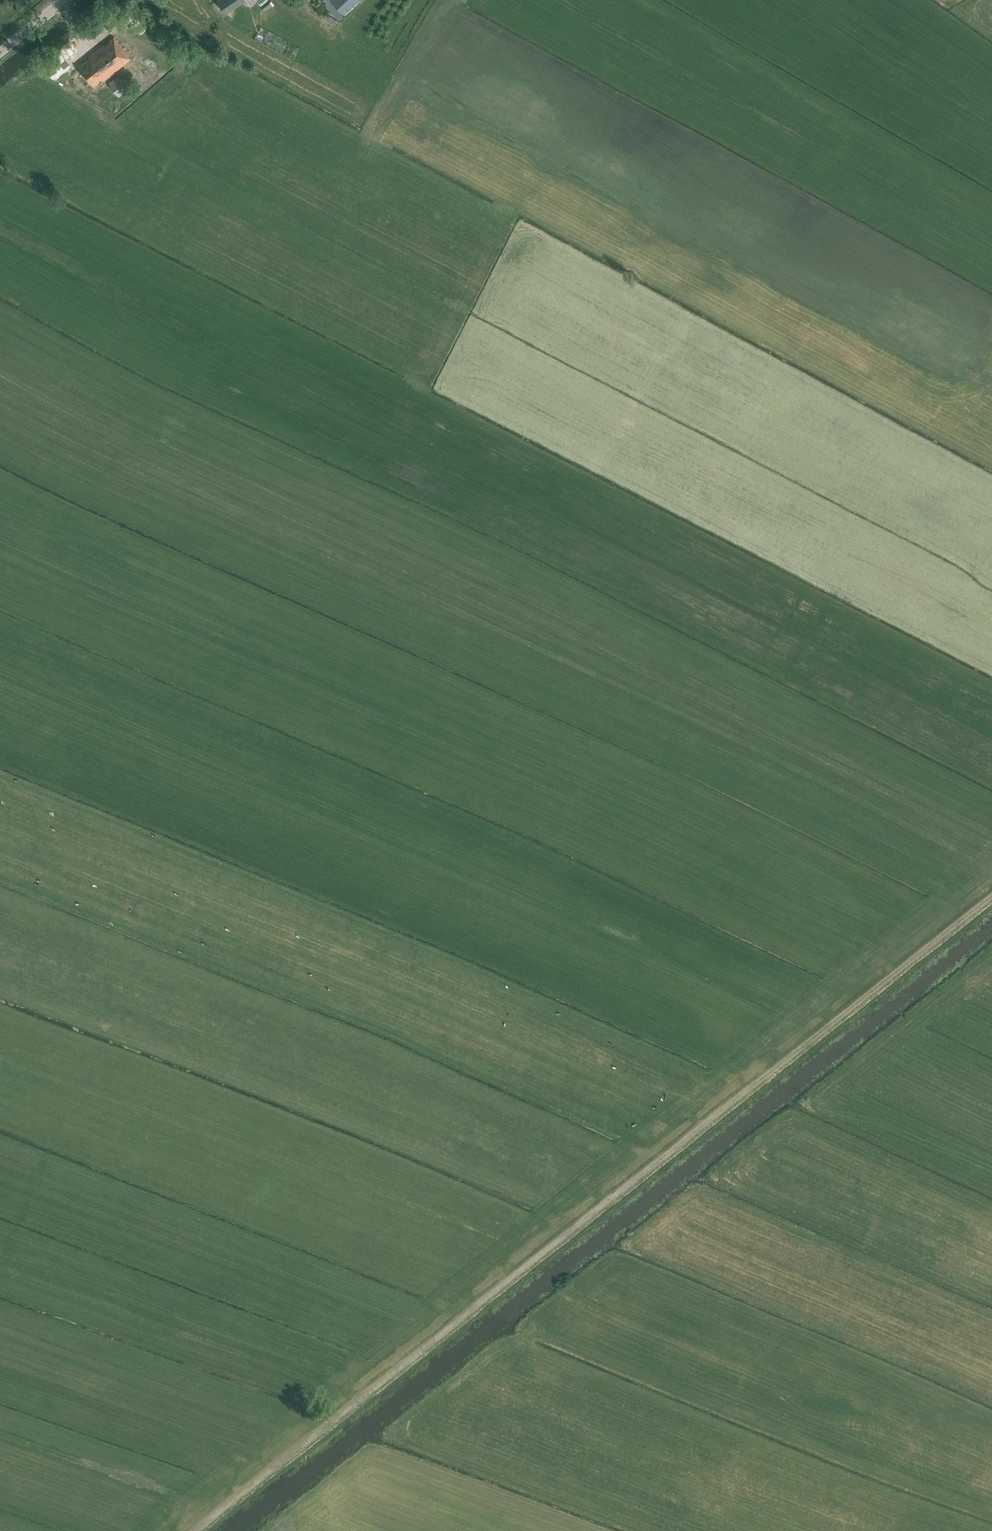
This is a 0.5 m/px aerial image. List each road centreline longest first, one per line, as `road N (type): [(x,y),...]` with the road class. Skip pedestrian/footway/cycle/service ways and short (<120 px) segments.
road 1 (track): [(189,1530),(991,896)]

